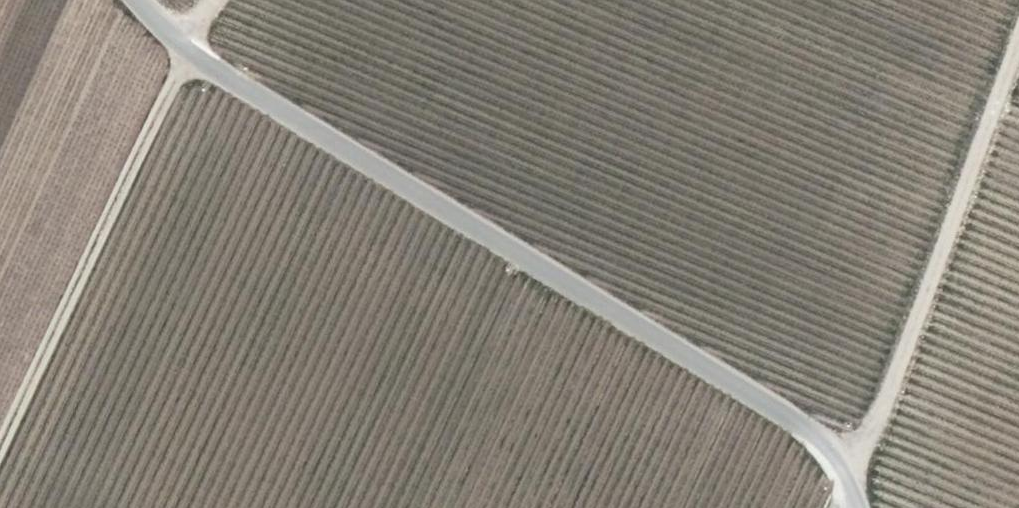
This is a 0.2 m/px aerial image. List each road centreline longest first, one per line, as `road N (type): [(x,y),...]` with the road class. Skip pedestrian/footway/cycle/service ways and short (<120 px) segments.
road 1 (unclassified): [(851,507),(774,408),(130,0)]
road 2 (track): [(1018,12),(875,435),(841,507)]
road 3 (track): [(0,455),(192,44)]

